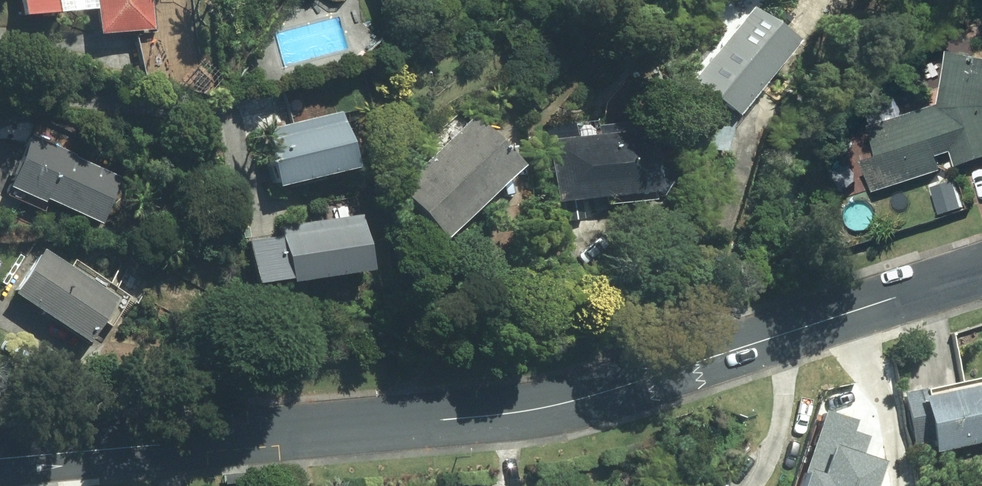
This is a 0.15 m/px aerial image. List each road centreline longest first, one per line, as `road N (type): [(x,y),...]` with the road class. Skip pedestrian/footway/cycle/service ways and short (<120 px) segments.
road 1 (tertiary): [(981,272),(553,404),(0,460)]

